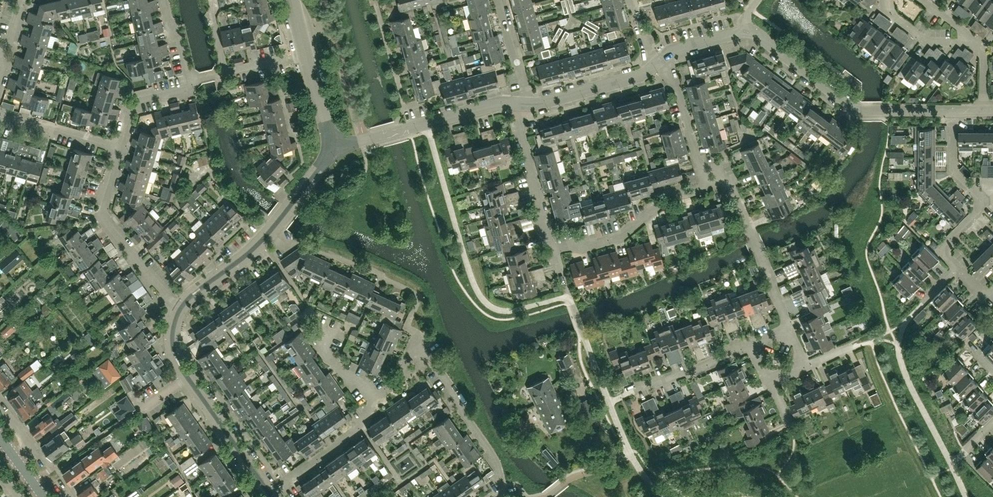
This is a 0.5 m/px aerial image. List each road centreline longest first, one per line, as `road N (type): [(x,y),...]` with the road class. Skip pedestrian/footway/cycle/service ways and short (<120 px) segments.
road 1 (residential): [(954,111),(857,109),(748,30)]
road 2 (residential): [(180,311),(249,253),(335,149)]
road 3 (residential): [(180,311),(103,220),(119,147)]
road 4 (residential): [(335,149),(522,104)]
road 5 (residential): [(958,269),(944,254),(947,242),(984,199),(953,169),(954,111)]
road 6 (residential): [(502,496),(490,450),(420,343)]
road 7 (residential): [(713,180),(613,239),(556,253)]
road 8 (residential): [(788,326),(751,235),(725,186),(713,180)]
road 9 (residential): [(556,253),(518,114),(522,104)]
road 10 (residential): [(335,149),(292,1)]
road 11 (residential): [(269,494),(360,430),(374,396)]
road 12 (residential): [(269,494),(187,377)]
road 13 (residential): [(522,104),(643,75),(653,65)]
road 14 (residential): [(713,180),(699,171),(680,96),(653,65)]
road 15 (residential): [(634,392),(750,344)]
road 16 (residential): [(0,114),(119,147)]

